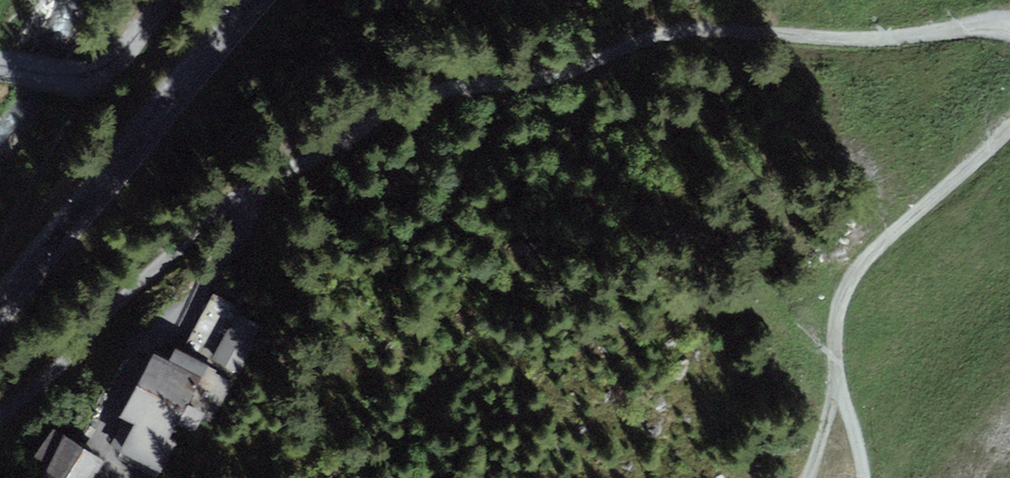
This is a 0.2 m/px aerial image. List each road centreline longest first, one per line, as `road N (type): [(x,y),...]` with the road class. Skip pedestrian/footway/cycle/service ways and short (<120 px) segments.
road 1 (track): [(281,173),(406,100),(554,76),(668,36),(1009,28)]
road 2 (track): [(1009,124),(843,287),(837,391),(865,477)]
road 3 (tertiary): [(261,0),(156,115),(0,308)]
road 4 (residential): [(165,0),(96,74),(0,63)]

